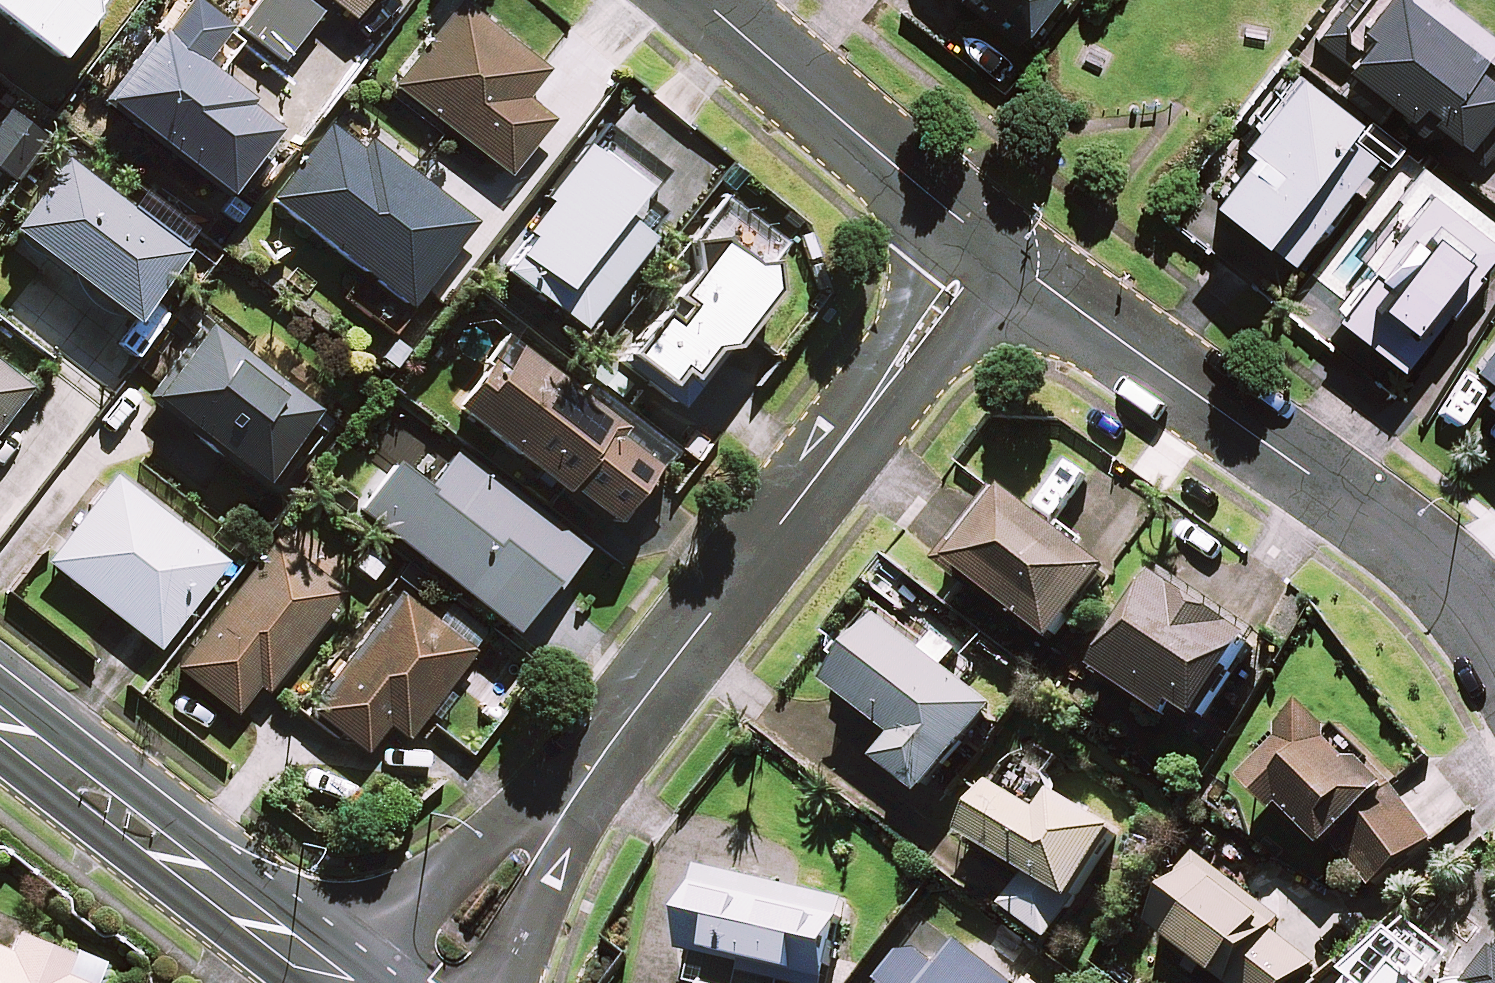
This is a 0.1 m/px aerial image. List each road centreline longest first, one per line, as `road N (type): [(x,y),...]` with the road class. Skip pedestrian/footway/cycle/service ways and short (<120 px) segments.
road 1 (tertiary): [(989,245),(428,982)]
road 2 (residential): [(989,245),(1424,556),(1494,644)]
road 3 (secondary): [(0,722),(335,982)]
road 4 (tertiary): [(701,0),(989,245)]

